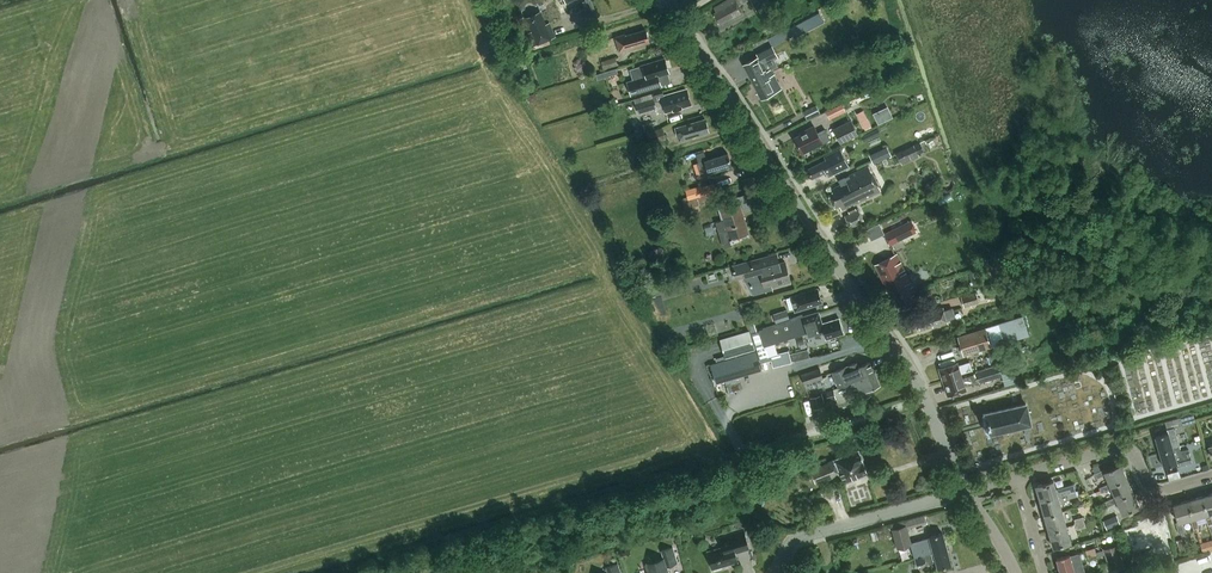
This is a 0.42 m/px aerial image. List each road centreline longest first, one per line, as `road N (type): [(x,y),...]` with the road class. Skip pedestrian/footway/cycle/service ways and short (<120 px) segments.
road 1 (unclassified): [(925,398),(762,450),(722,485),(431,572)]
road 2 (unclassified): [(925,398),(664,0)]
road 3 (residential): [(1020,477),(1109,449),(1129,452),(1146,487),(1158,491),(1211,476)]
road 4 (residential): [(773,572),(792,541),(966,492)]

